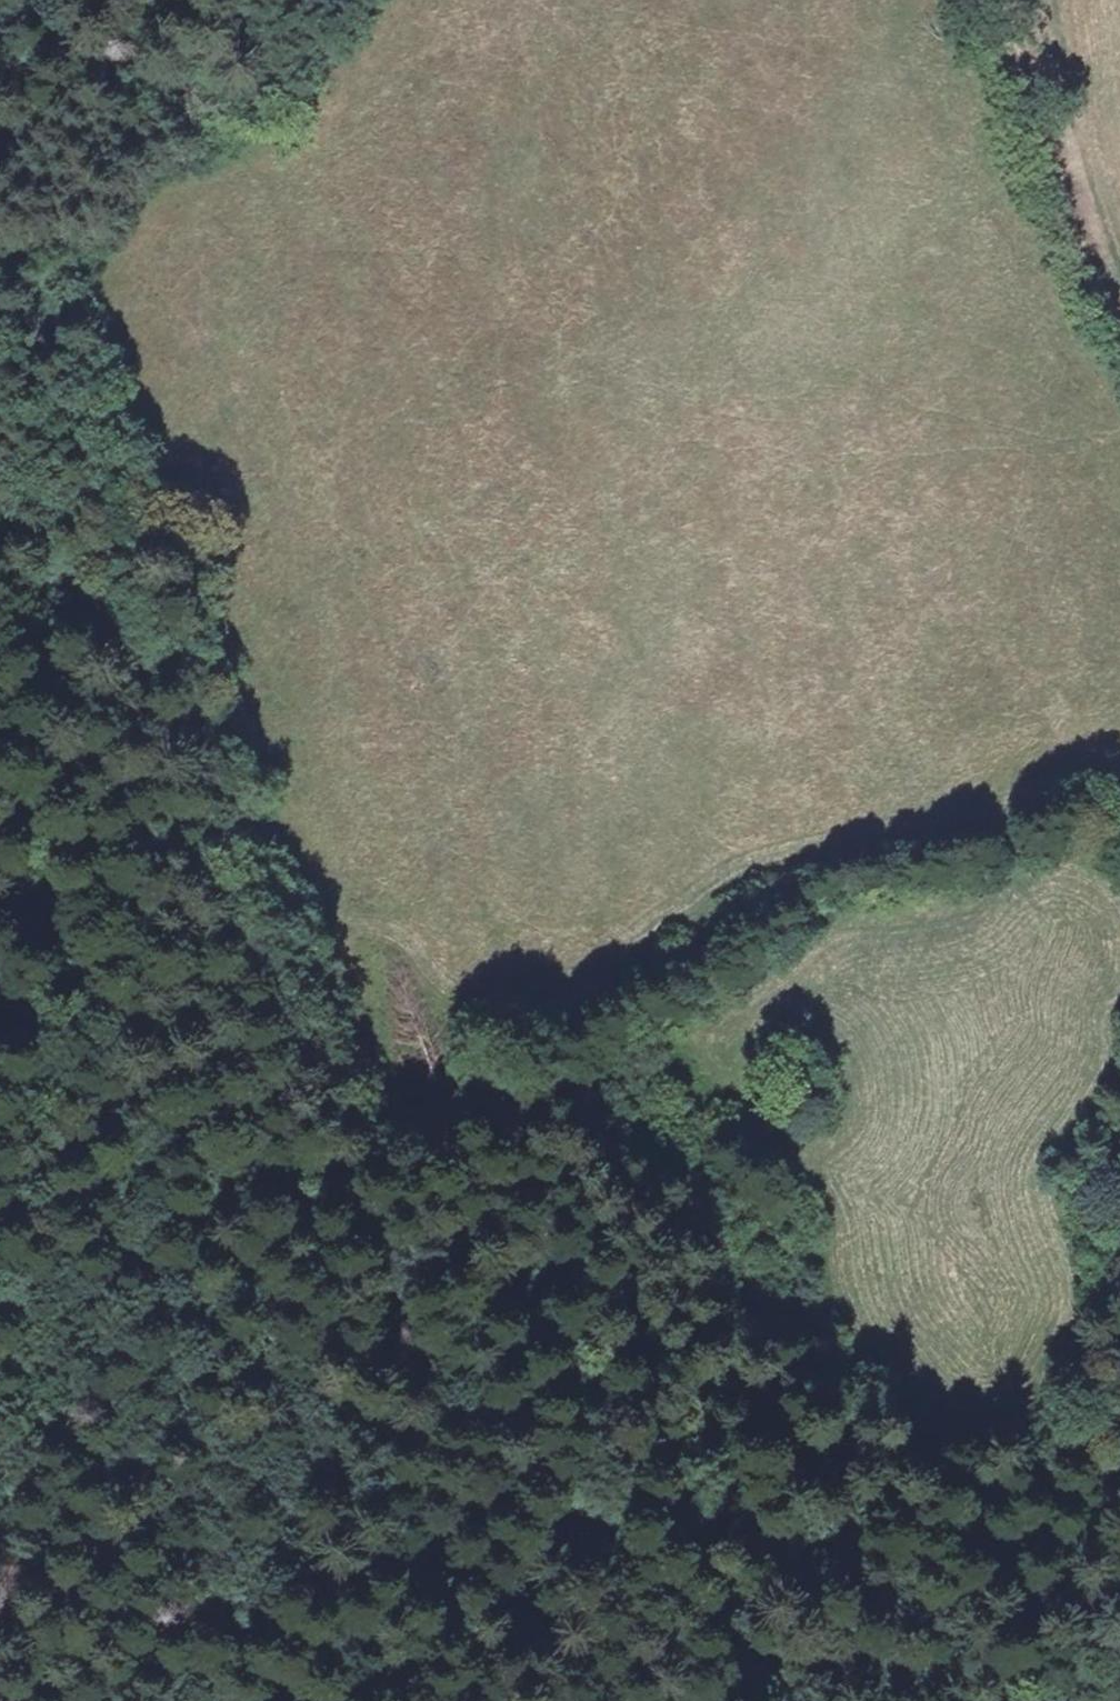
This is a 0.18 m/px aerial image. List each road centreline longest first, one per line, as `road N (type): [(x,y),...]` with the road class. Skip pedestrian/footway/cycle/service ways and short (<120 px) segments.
road 1 (track): [(1119,341),(950,0)]

